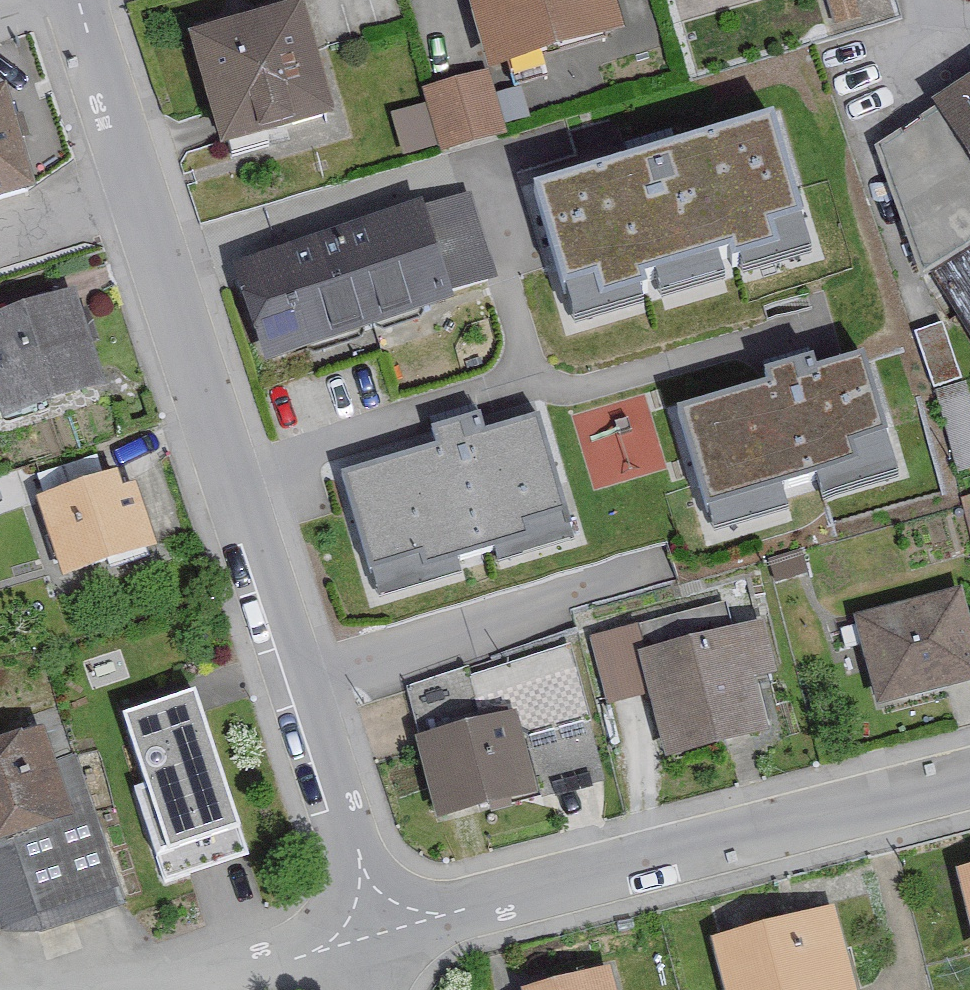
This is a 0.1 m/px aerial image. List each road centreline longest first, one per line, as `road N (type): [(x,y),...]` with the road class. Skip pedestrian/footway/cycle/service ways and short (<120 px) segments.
road 1 (residential): [(79,0),(388,930)]
road 2 (residential): [(969,776),(388,930)]
road 3 (residential): [(388,930),(238,972),(6,989)]

